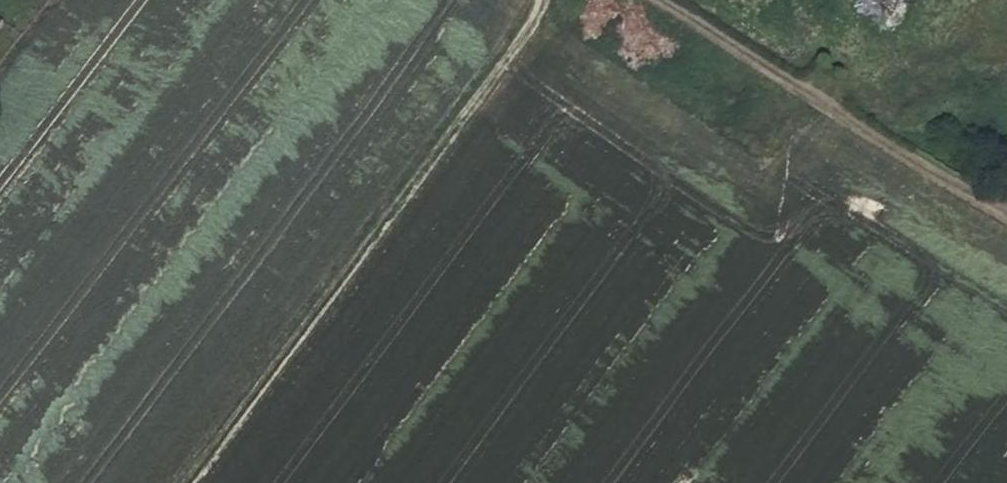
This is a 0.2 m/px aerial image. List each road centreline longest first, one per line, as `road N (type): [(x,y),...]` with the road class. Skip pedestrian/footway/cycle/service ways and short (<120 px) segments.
road 1 (track): [(186,482),(474,82),(544,0)]
road 2 (track): [(645,0),(1006,211)]

